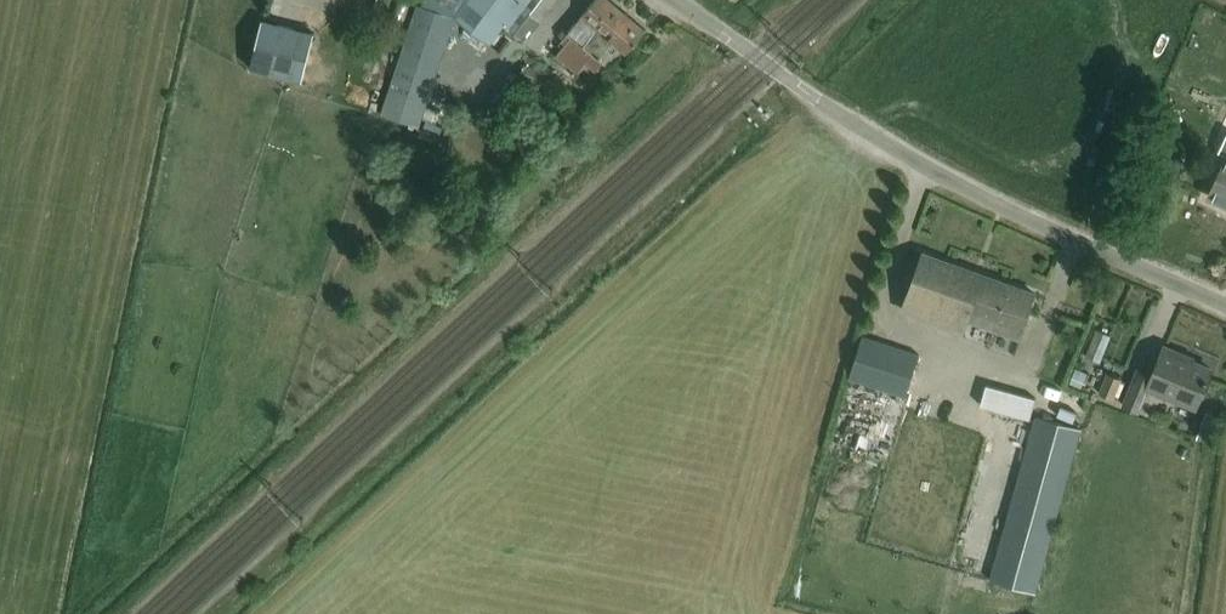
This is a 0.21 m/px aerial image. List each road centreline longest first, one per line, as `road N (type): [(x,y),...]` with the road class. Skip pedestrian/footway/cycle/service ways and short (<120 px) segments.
road 1 (unclassified): [(1225,304),(1000,211),(916,165),(676,0)]

